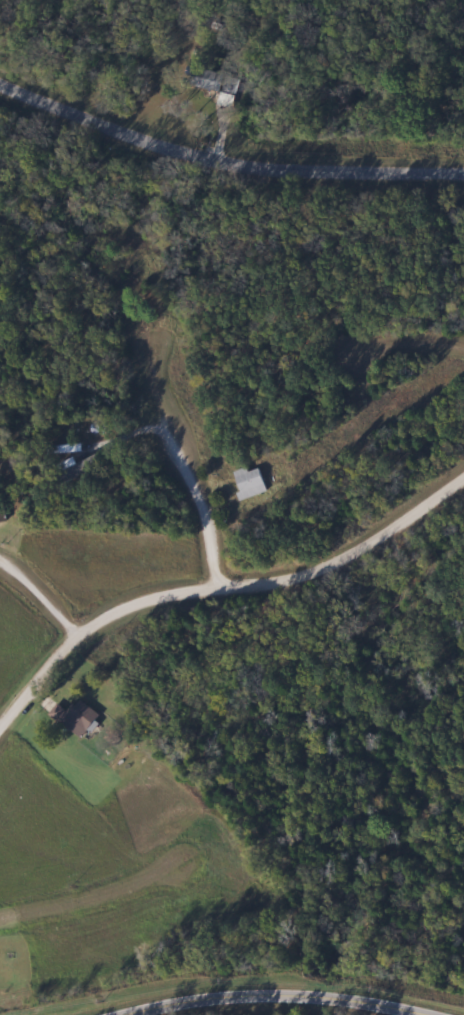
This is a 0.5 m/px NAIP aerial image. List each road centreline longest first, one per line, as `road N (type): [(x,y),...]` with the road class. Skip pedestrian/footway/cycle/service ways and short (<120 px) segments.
road 1 (residential): [(0,729),(50,664),(116,610),(301,580),(371,549),(463,481)]
road 2 (residential): [(463,173),(228,166),(146,143),(0,83)]
road 3 (tertiary): [(137,1014),(274,995),(430,1014)]
road 4 (residential): [(218,588),(205,501),(168,429),(157,341)]
road 5 (residential): [(463,358),(424,344),(331,377)]

